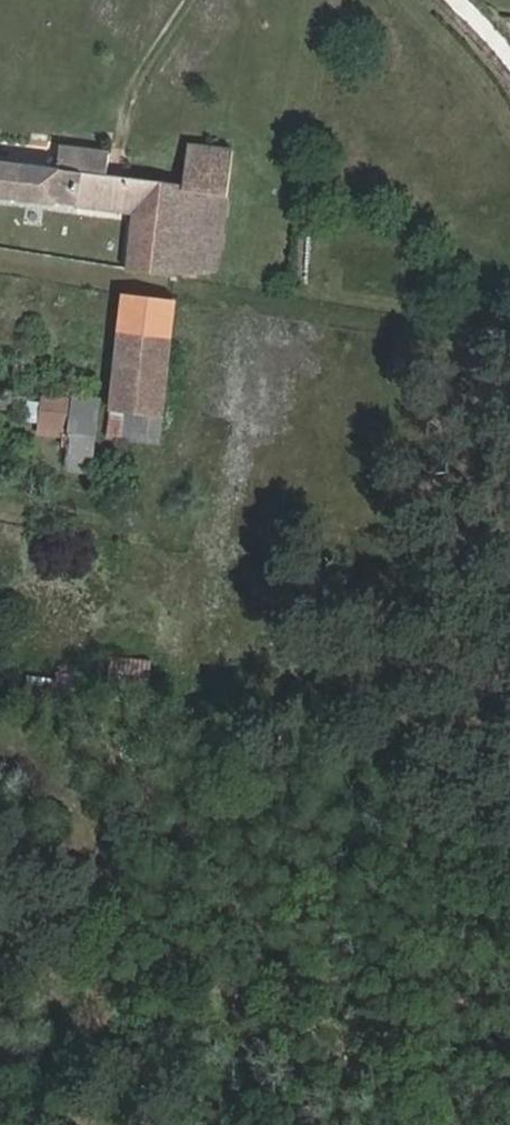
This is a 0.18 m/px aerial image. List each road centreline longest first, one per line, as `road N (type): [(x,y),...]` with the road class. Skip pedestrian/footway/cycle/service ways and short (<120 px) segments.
road 1 (residential): [(0,514),(189,535),(229,512),(263,331)]

